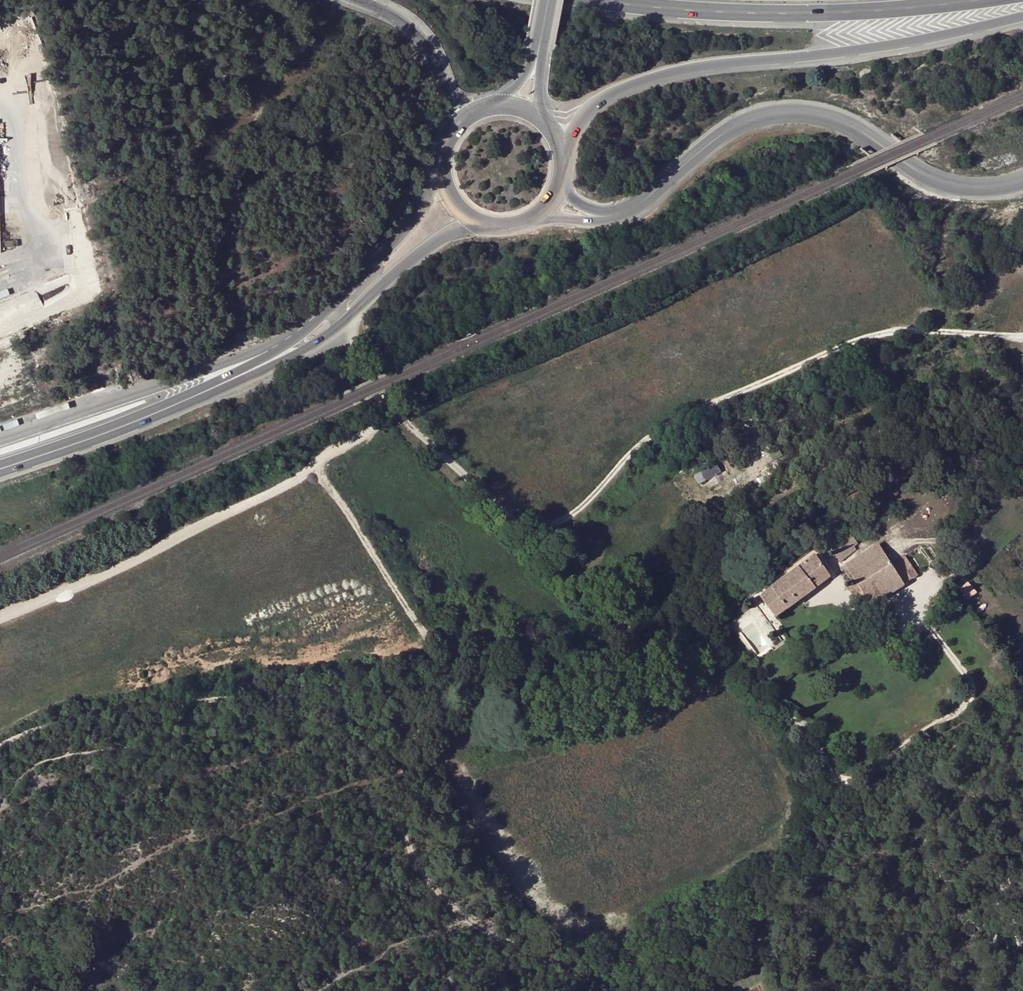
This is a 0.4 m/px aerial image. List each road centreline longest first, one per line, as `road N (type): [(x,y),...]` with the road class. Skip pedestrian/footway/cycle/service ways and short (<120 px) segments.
road 1 (track): [(322,336),(508,516),(548,526),(585,507),(672,426),(849,346),(901,332),(1022,337)]
road 2 (track): [(526,525),(642,642),(670,619),(685,622),(761,688),(849,787),(963,711),(976,689),(935,632)]
road 3 (track): [(621,990),(447,906),(413,862),(379,770),(403,739),(477,705),(589,673),(642,642)]
road 4 (trunk): [(560,148),(594,106),(646,80),(844,58),(1022,20)]
road 5 (track): [(0,747),(41,727),(131,712),(458,678)]
road 6 (residential): [(399,414),(331,449),(285,486),(0,619)]
road 7 (tertiary): [(1022,184),(938,182),(843,122),(793,112),(734,129),(626,213)]
road 8 (motorway): [(582,0),(727,17),(871,17),(998,0)]
road 9 (secondary): [(443,156),(423,202),(393,241),(299,335),(242,373)]
road 10 (track): [(312,468),(477,705)]
road 11 (secondary): [(242,373),(322,336),(410,259),(474,216)]
road 12 (secondary): [(0,468),(128,425),(242,373)]
road 13 (motorway): [(356,0),(419,34),(444,84),(452,131)]

